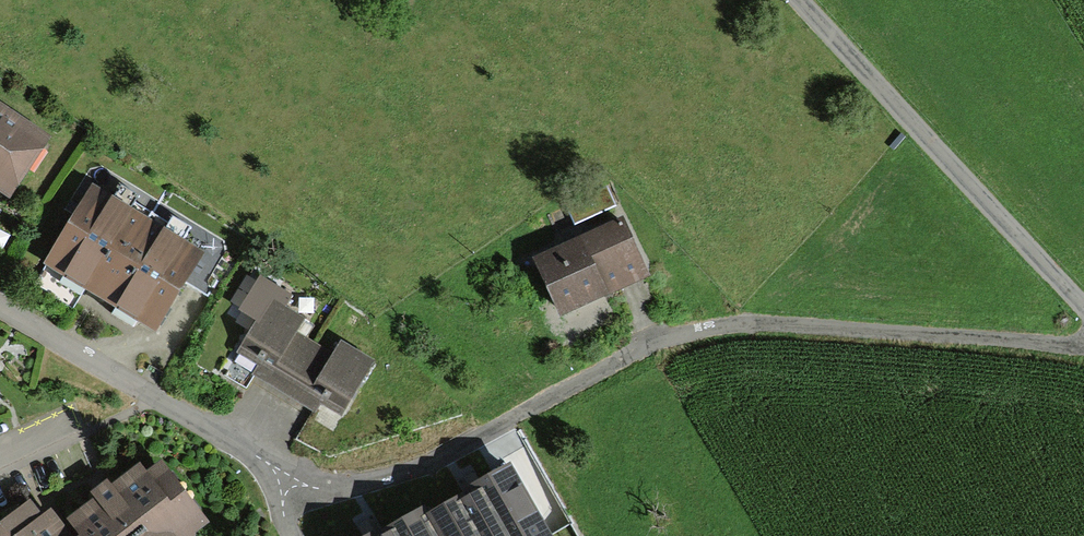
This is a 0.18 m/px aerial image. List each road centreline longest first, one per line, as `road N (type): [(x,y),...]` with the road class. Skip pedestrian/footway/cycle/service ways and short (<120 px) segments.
road 1 (residential): [(281,482),(328,489),(385,481),(693,326),(801,322),(1083,344)]
road 2 (residential): [(1083,314),(796,0)]
road 3 (residential): [(0,305),(268,462),(281,482)]

